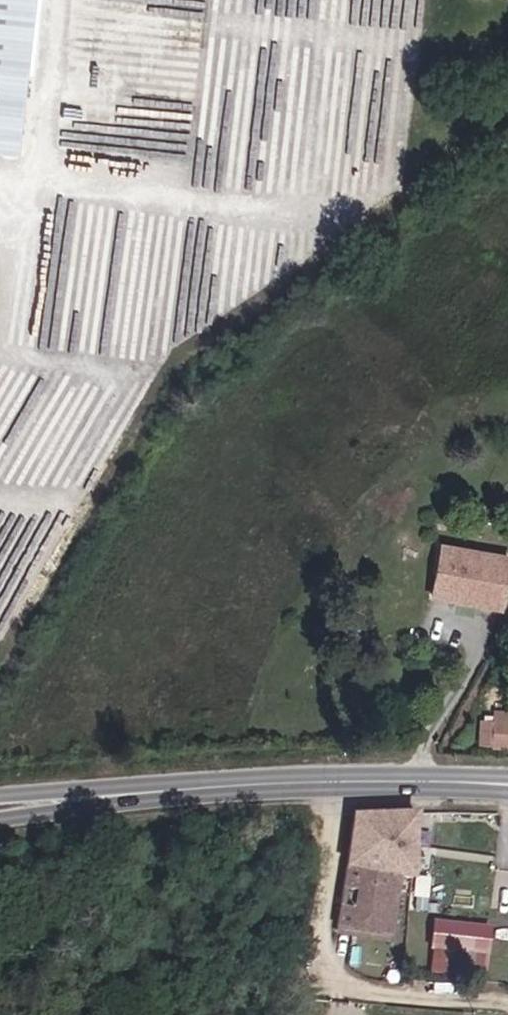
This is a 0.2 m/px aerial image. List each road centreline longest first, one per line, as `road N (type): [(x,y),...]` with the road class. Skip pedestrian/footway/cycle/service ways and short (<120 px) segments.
road 1 (secondary): [(507,784),(241,786)]
road 2 (secondary): [(0,822),(241,786)]
road 3 (secondary): [(241,786),(0,797)]

